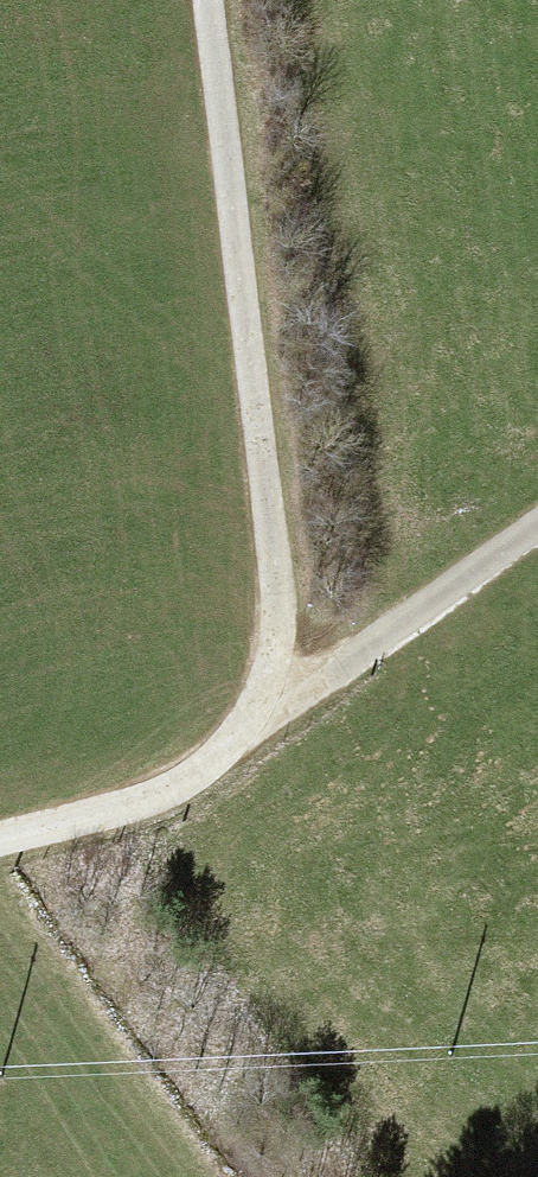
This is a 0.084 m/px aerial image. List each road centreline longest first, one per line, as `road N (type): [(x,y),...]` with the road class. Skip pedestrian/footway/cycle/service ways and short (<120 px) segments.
road 1 (track): [(211,0),(261,426),(271,661),(261,725)]
road 2 (track): [(261,725),(537,531)]
road 3 (track): [(0,847),(151,809),(261,725)]

